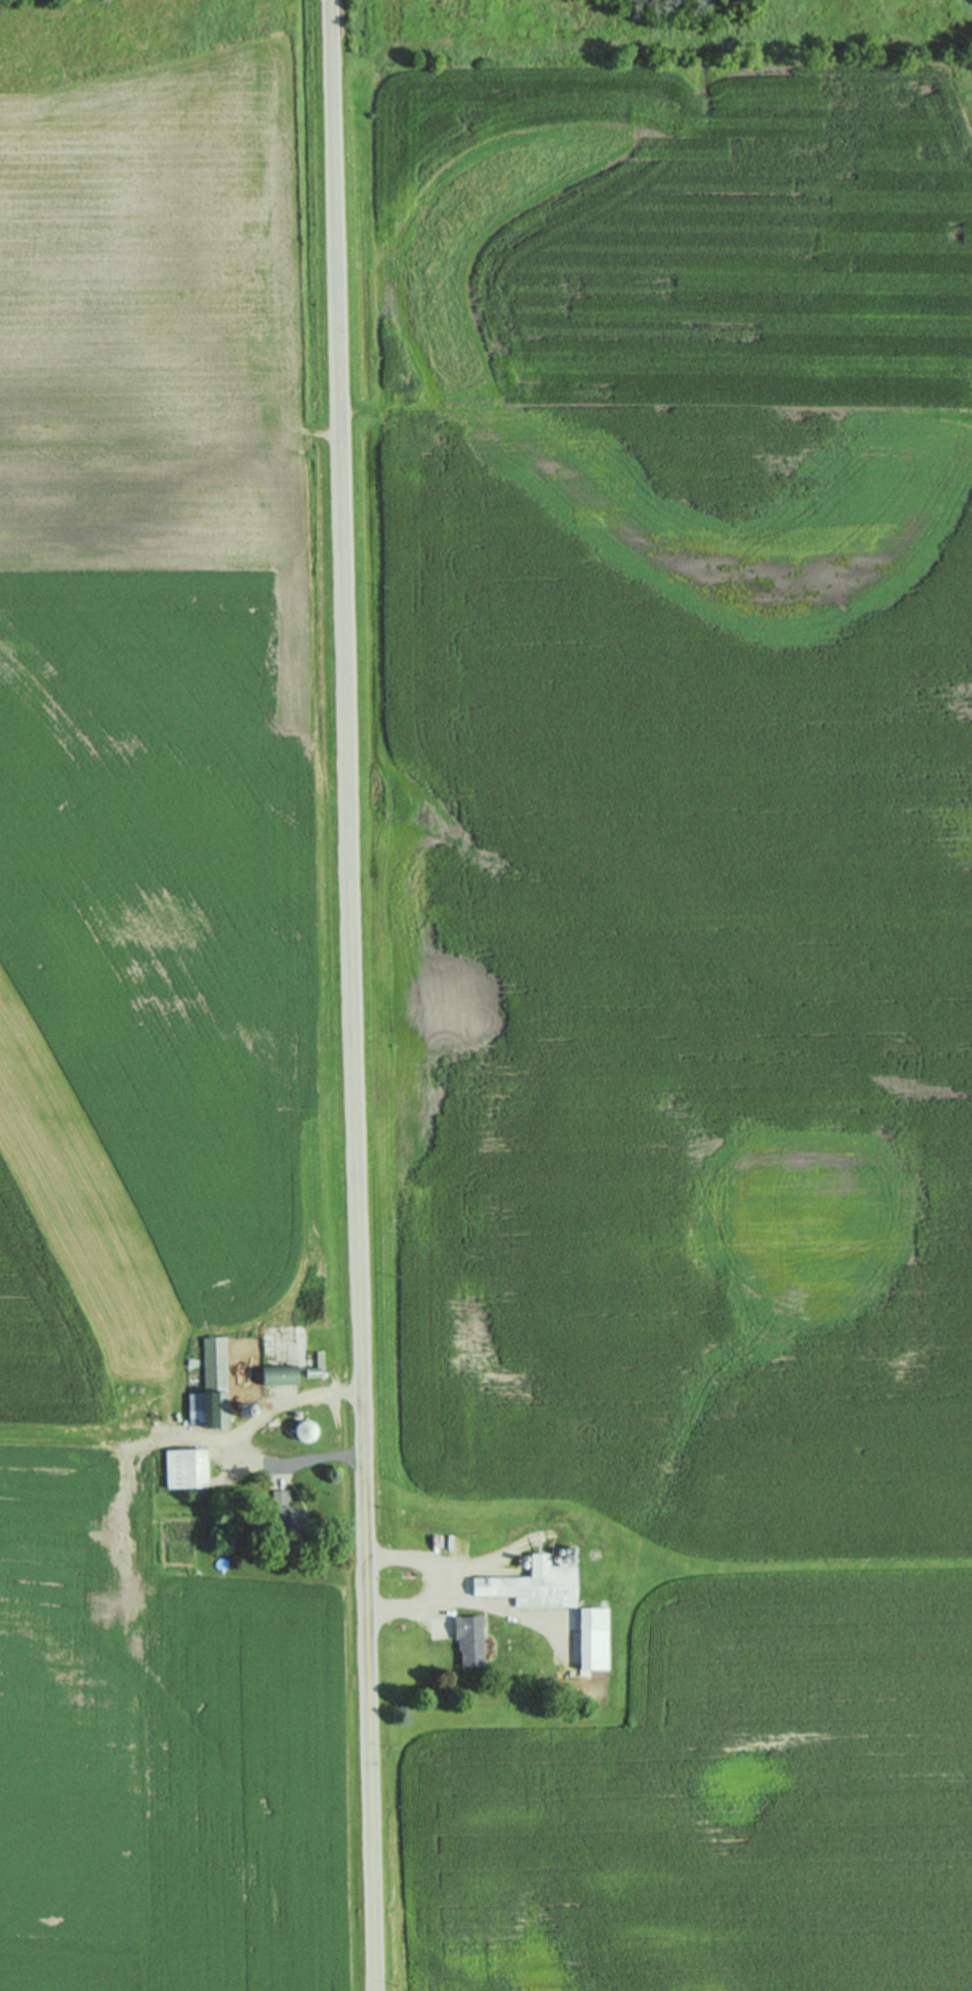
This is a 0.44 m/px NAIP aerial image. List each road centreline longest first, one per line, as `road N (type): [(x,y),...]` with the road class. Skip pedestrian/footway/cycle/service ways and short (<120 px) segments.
road 1 (tertiary): [(372,1990),(330,0)]

